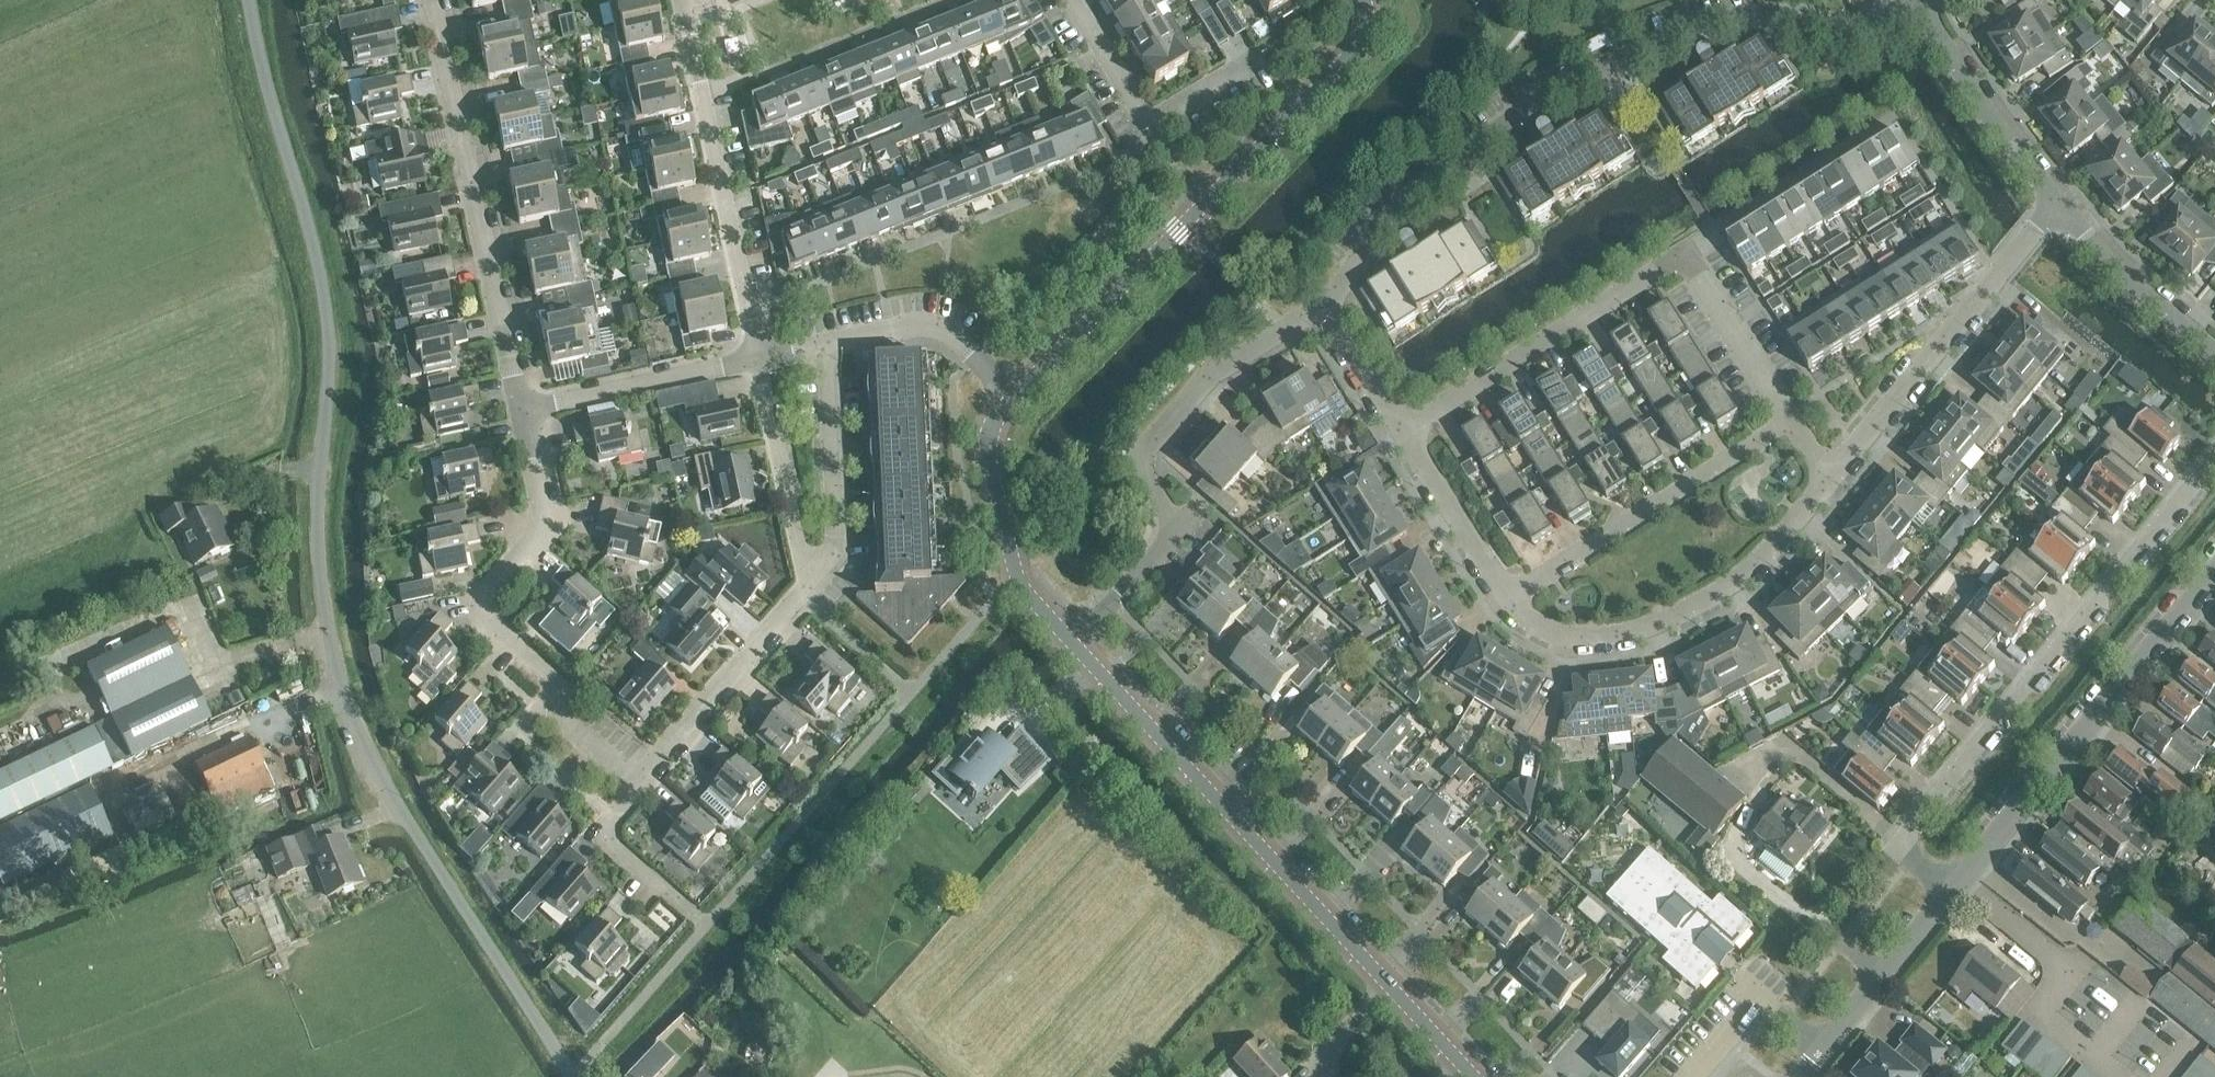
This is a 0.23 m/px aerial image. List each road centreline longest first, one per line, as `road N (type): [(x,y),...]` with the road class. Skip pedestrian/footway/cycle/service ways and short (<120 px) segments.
road 1 (unclassified): [(571,1076),(395,805),(337,685),(316,517),(328,345),(324,298),(248,0)]
road 2 (residential): [(1322,305),(1385,228),(1462,154),(1624,58),(1704,29),(1779,15),(1868,29),(1915,0)]
road 3 (tertiary): [(1474,1076),(1076,645)]
road 4 (residential): [(2214,458),(1901,842),(1950,894)]
road 5 (residential): [(1407,432),(1689,253),(1790,427)]
road 6 (residential): [(634,780),(566,727),(560,678),(491,618),(485,598),(543,517),(522,412)]
road 7 (residential): [(522,412),(431,0)]
road 8 (residential): [(1950,894),(2214,580)]
road 9 (residential): [(1509,599),(1528,620),(1570,634),(1661,619),(1734,578),(1832,471)]
road 10 (residential): [(760,359),(681,0)]
road 11 (residential): [(1832,471),(2059,205)]
road 12 (residential): [(1509,599),(1790,427)]
road 13 (residential): [(1177,527),(1144,471),(1152,436),(1215,369),(1322,305)]
road 14 (tertiary): [(1076,645),(1024,589),(1011,558),(987,439),(1013,396)]
road 15 (tertiary): [(1199,211),(1350,57),(1365,21),(1360,0)]
road 16 (residential): [(634,780),(819,580)]
road 17 (tertiary): [(1013,396),(1199,211)]
road 18 (residential): [(2059,205),(1991,121),(1915,0)]
road 19 (residential): [(1199,211),(1072,0)]
road 20 (residential): [(522,412),(760,359)]
road 21 (residential): [(819,580),(836,518),(827,344)]
road 22 (residential): [(1799,1076),(1950,894)]
road 23 (residential): [(819,580),(797,530),(760,359)]
road 24 (residential): [(1013,396),(936,327),(827,344)]
road 25 (residential): [(2214,350),(2107,261),(2059,205)]
road 26 (residential): [(1509,599),(1407,432)]
road 27 (residential): [(691,913),(611,844),(608,830),(634,780)]
road 28 (residential): [(1076,645),(1177,527)]
road 29 (residential): [(1407,432),(1322,305)]

